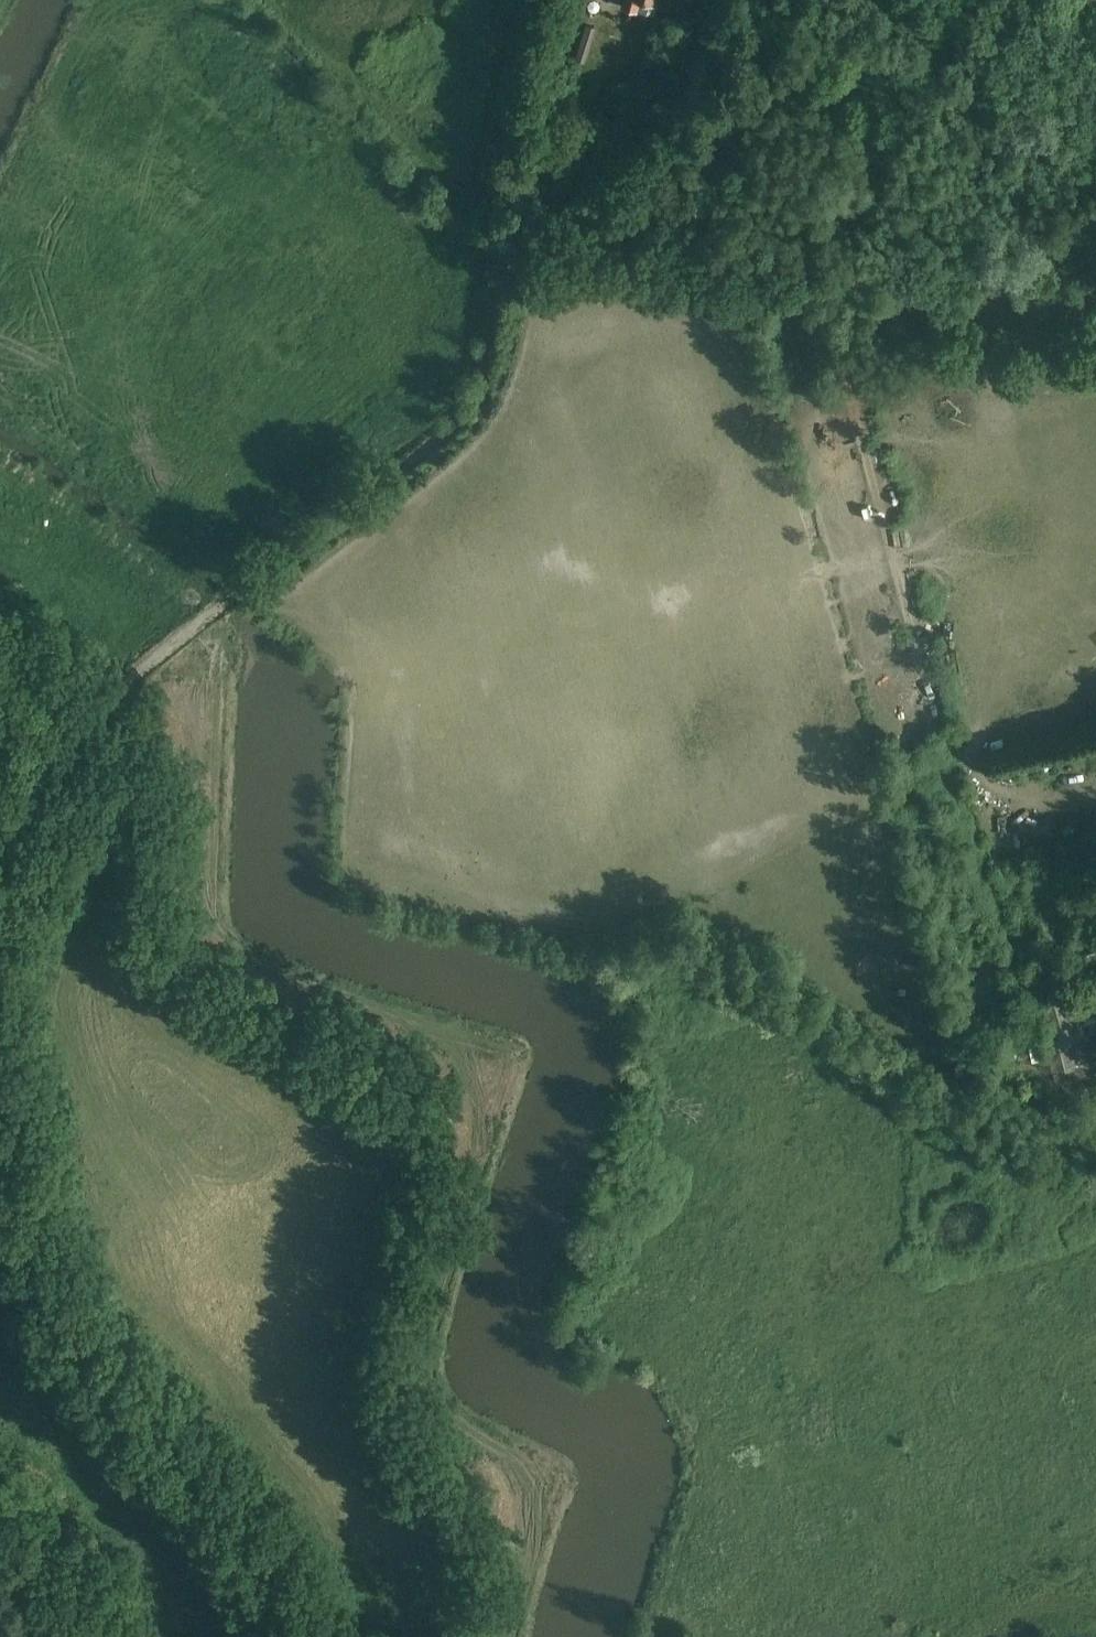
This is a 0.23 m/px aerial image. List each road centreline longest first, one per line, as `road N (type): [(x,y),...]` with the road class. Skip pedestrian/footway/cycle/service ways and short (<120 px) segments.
road 1 (track): [(1014,964),(850,373),(806,313),(714,288),(507,270)]
road 2 (track): [(507,270),(486,366),(451,431),(209,616)]

